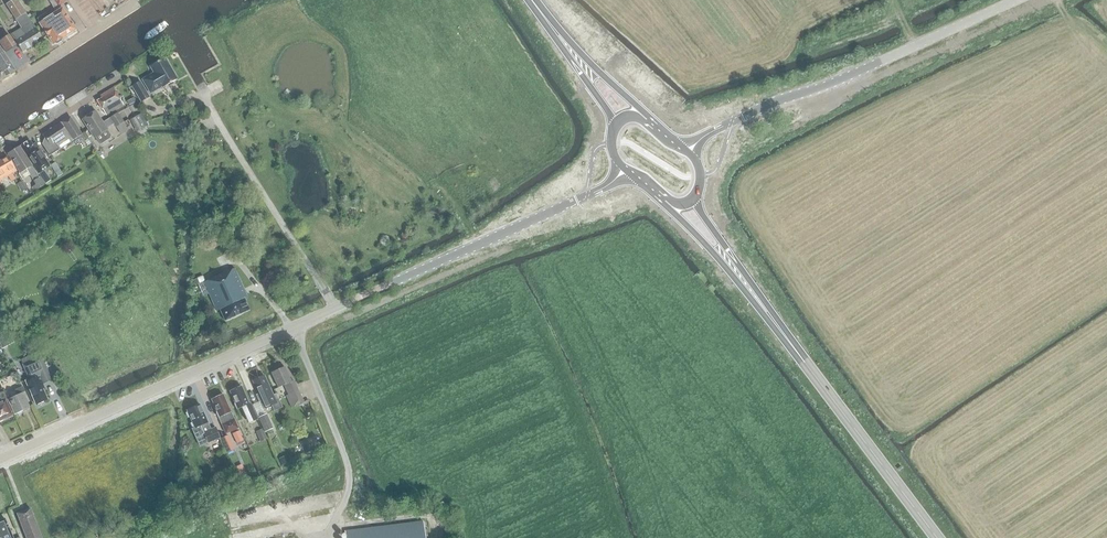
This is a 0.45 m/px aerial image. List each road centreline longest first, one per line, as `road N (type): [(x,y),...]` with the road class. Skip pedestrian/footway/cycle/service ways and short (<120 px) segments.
road 1 (tertiary): [(0,460),(599,191)]
road 2 (tertiary): [(719,129),(1015,0)]
road 3 (secondary): [(937,537),(780,330)]
road 4 (secondary): [(647,189),(780,330)]
road 5 (secondary): [(662,128),(532,0)]
road 6 (residential): [(0,88),(135,3)]
road 7 (secondary): [(780,330),(695,197)]
road 8 (secondary): [(531,0),(613,130)]
road 9 (residential): [(0,151),(121,78)]

